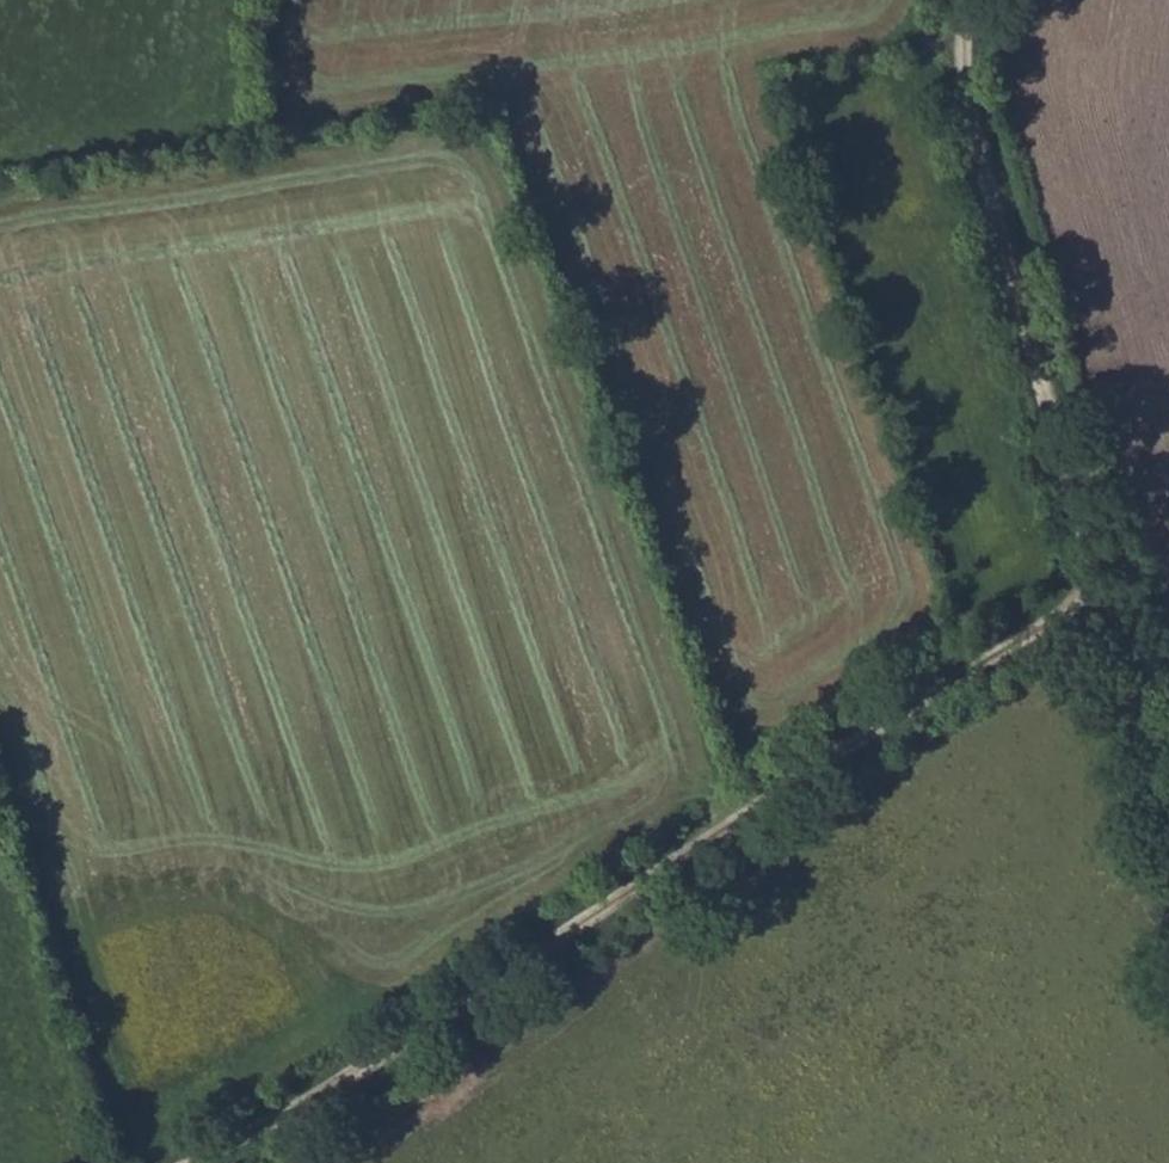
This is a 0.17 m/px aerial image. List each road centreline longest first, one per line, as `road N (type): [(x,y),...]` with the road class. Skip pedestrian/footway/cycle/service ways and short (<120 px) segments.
road 1 (track): [(1101,591),(298,1114),(202,1162)]
road 2 (track): [(1168,816),(974,117),(967,27),(974,0)]

